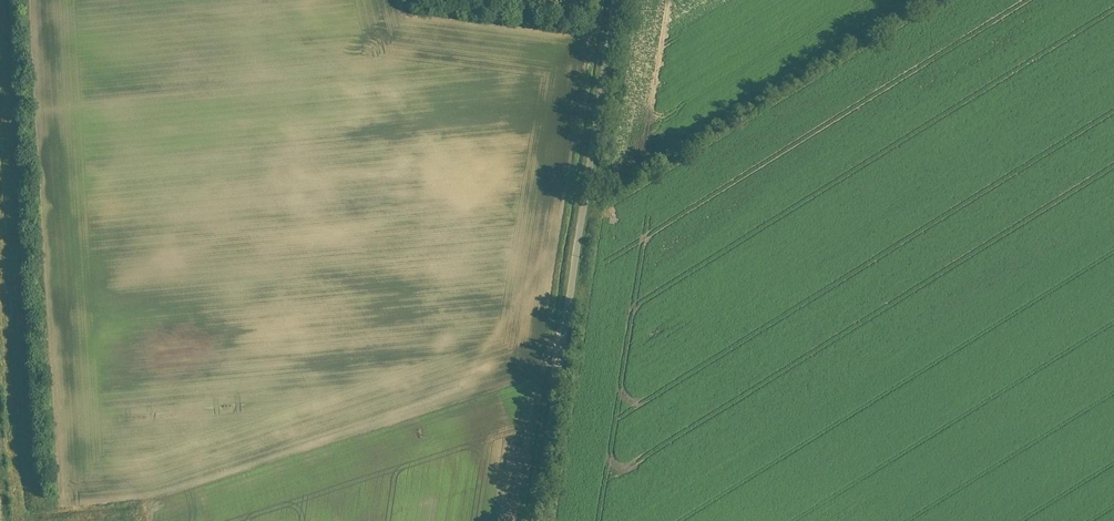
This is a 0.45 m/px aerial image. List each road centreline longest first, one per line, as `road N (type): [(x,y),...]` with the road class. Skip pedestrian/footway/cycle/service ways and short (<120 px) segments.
road 1 (track): [(609,0),(531,520)]

